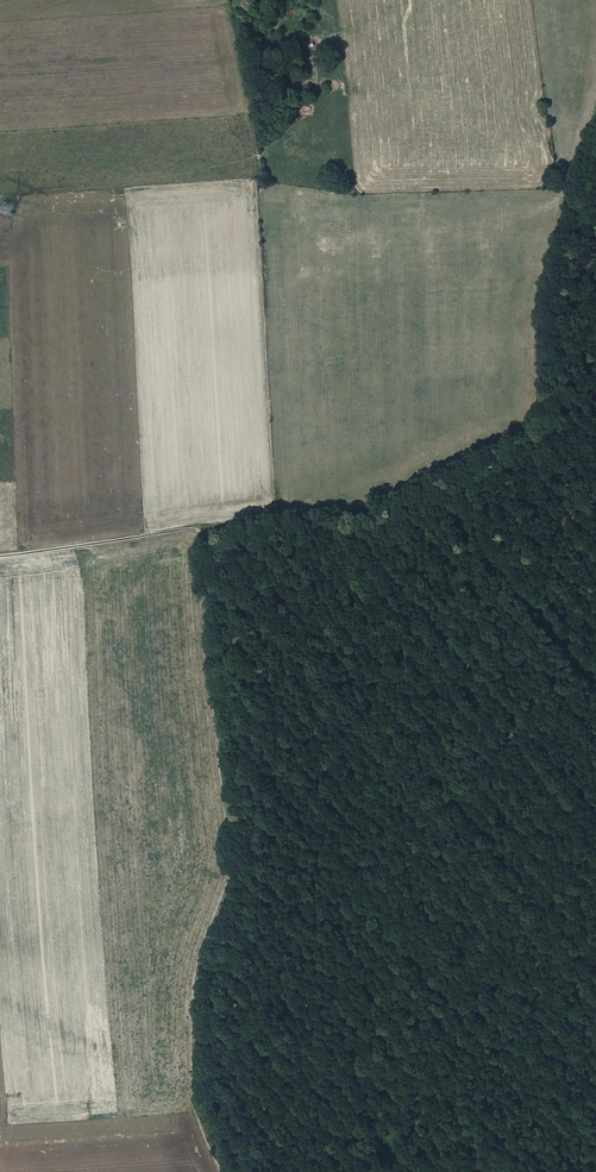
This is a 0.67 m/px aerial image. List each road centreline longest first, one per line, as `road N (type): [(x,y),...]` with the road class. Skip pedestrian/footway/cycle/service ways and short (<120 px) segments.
road 1 (track): [(224,1171),(191,1095),(197,990),(235,842),(199,561),(207,533)]
road 2 (track): [(0,554),(207,533)]

